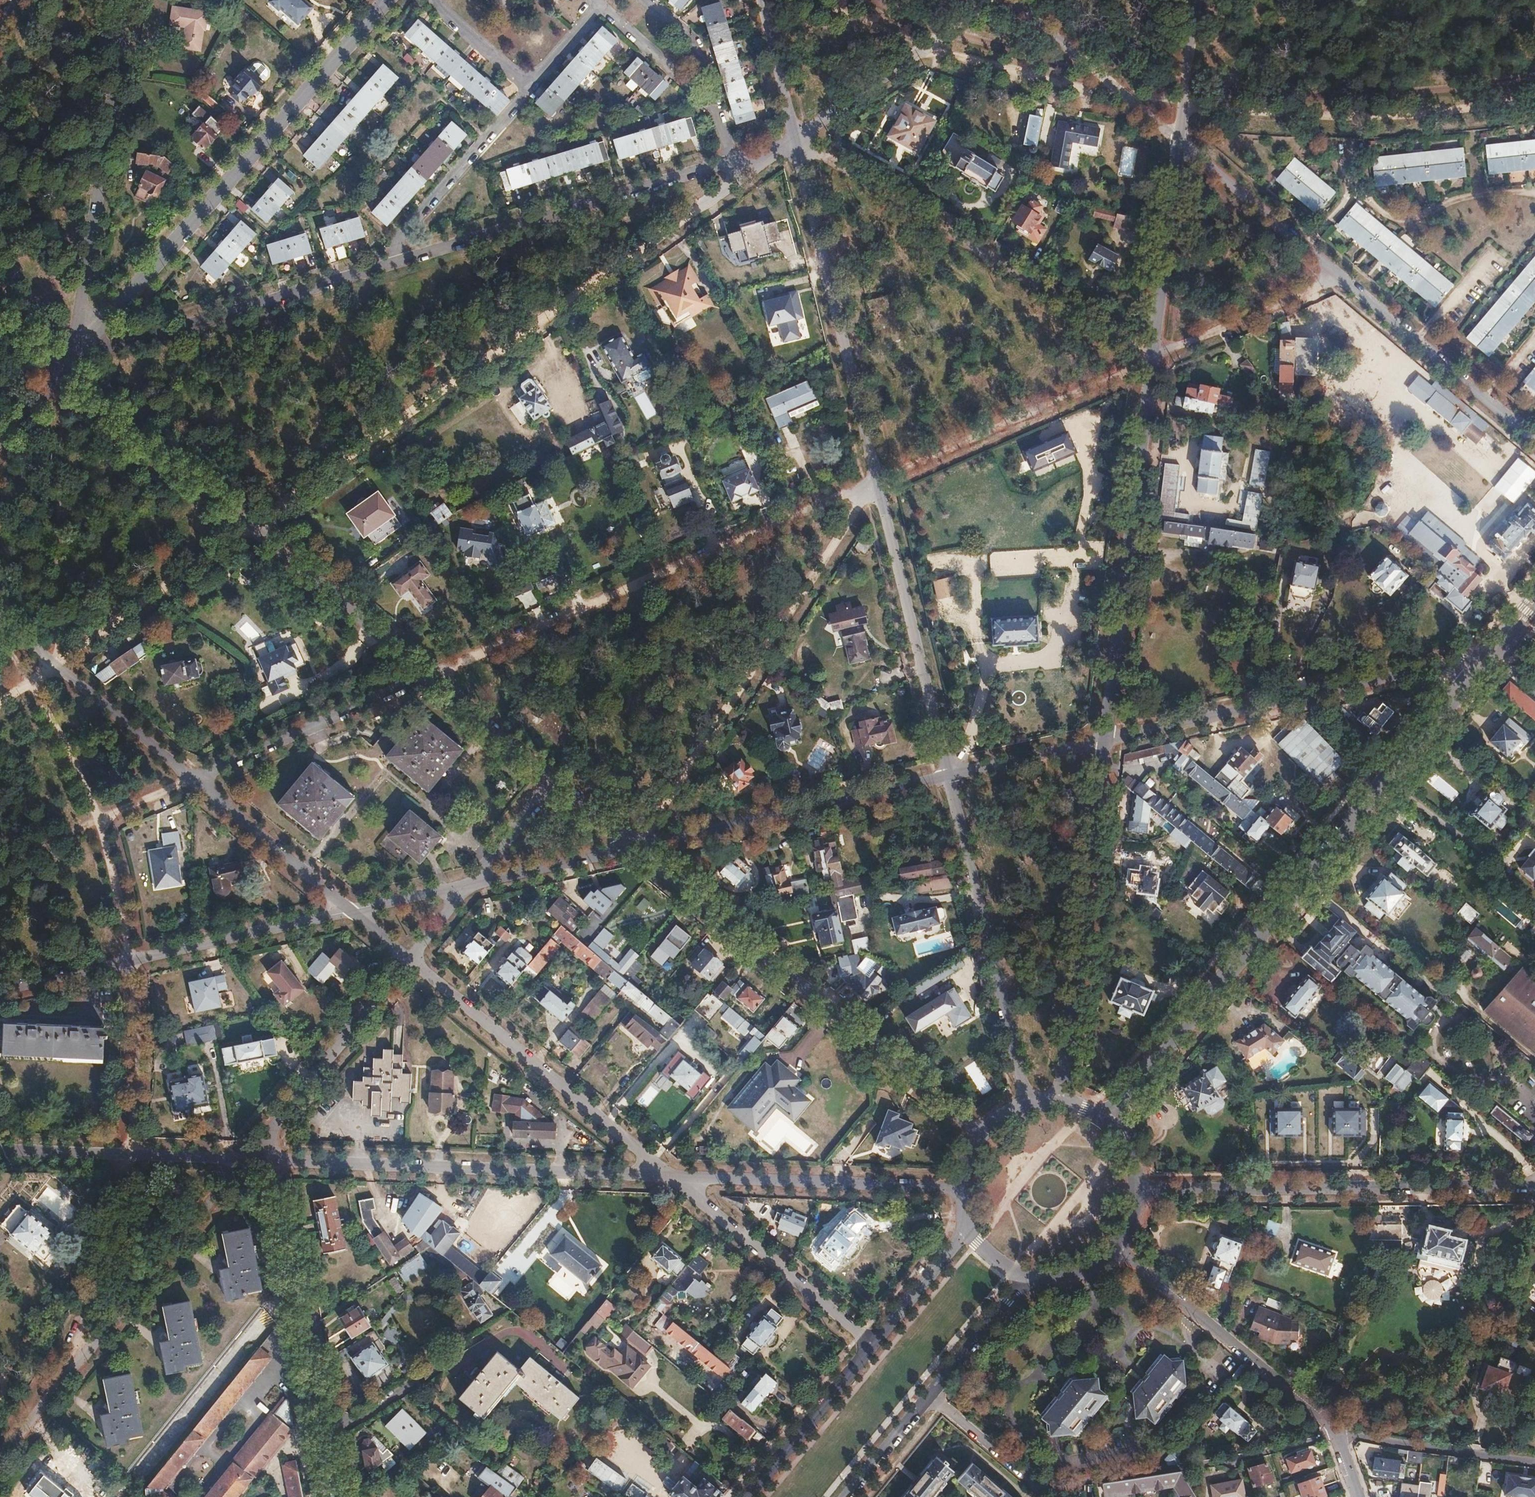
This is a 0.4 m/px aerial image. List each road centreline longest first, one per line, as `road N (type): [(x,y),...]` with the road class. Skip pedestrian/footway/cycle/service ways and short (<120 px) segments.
road 1 (residential): [(79,355),(794,139)]
road 2 (residential): [(247,524),(794,139)]
road 3 (residential): [(1491,653),(1100,1119)]
road 4 (residential): [(428,675),(876,480)]
road 5 (residential): [(79,355),(388,0)]
road 6 (residential): [(976,1133),(633,847)]
road 7 (residential): [(633,847),(876,480)]
road 8 (residential): [(930,1394),(1049,1485),(1194,1465),(1334,1433)]
road 9 (residential): [(1153,355),(794,139)]
road 10 (residential): [(1133,1191),(1532,1190)]
road 11 (residential): [(1491,653),(1106,740)]
road 12 (residential): [(673,1179),(284,1159)]
road 13 (residential): [(1106,740),(1153,355)]
road 14 (residential): [(1061,1101),(1106,740)]
road 15 (residential): [(79,355),(128,0)]
road 16 (residential): [(876,480),(794,139)]
road 17 (unclassified): [(1534,101),(1405,119),(1185,109)]
road 18 (residential): [(673,1179),(408,960)]
road 19 (residential): [(284,1159),(350,1496)]
road 20 (residential): [(1026,1101),(947,776)]
road 21 (residential): [(947,776),(633,847)]
road 22 (residential): [(947,776),(876,480)]
road 23 (residential): [(876,480),(1153,355)]
road 24 (residential): [(1112,1248),(1334,1433)]
road 25 (residential): [(240,1158),(63,1385)]
road 26 (residential): [(957,1189),(673,1179)]
road 27 (residential): [(1337,274),(1534,444)]
road 28 (residential): [(408,960),(240,1158)]
road 29 (residential): [(872,1345),(673,1179)]
road 30 (residential): [(192,779),(428,675)]
road 31 (residential): [(794,139),(990,0)]
road 32 (residential): [(127,1154),(63,1385)]
road 33 (residential): [(247,524),(61,373)]
road 34 (residential): [(428,675),(247,524)]
road 35 (residential): [(56,661),(247,524)]
road 36 (residential): [(130,960),(350,911)]
road 37 (residential): [(1013,0),(1179,140)]
road 38 (residential): [(1153,355),(1179,140)]
road 39 (residential): [(1179,140),(1337,274)]
road 40 (residential): [(350,911),(192,779)]
road 41 (residential): [(1534,1462),(1334,1433)]
road 42 (residential): [(1153,355),(1337,274)]
road 43 (residential): [(872,1345),(748,1496)]
road 44 (residential): [(130,960),(137,1026),(127,1154)]
road 45 (residential): [(192,779),(56,661)]
road 46 (residential): [(469,884),(633,847)]
road 47 (residential): [(1106,740),(947,776)]
road 48 (residential): [(550,781),(428,675)]
road 49 (residential): [(29,680),(97,821)]
road 50 (residential): [(930,1394),(1034,1280)]
road 51 (residential): [(965,1230),(872,1345)]
road 52 (residential): [(794,139),(760,0)]
road 53 (residential): [(97,821),(130,960)]
road 54 (residential): [(0,989),(130,960)]
road 55 (residential): [(847,1496),(930,1394)]
road 56 (residential): [(550,781),(469,884)]
road 57 (residential): [(127,1154),(0,1149)]
road 58 (residential): [(0,265),(61,373)]
road 59 (residential): [(350,911),(469,884)]

